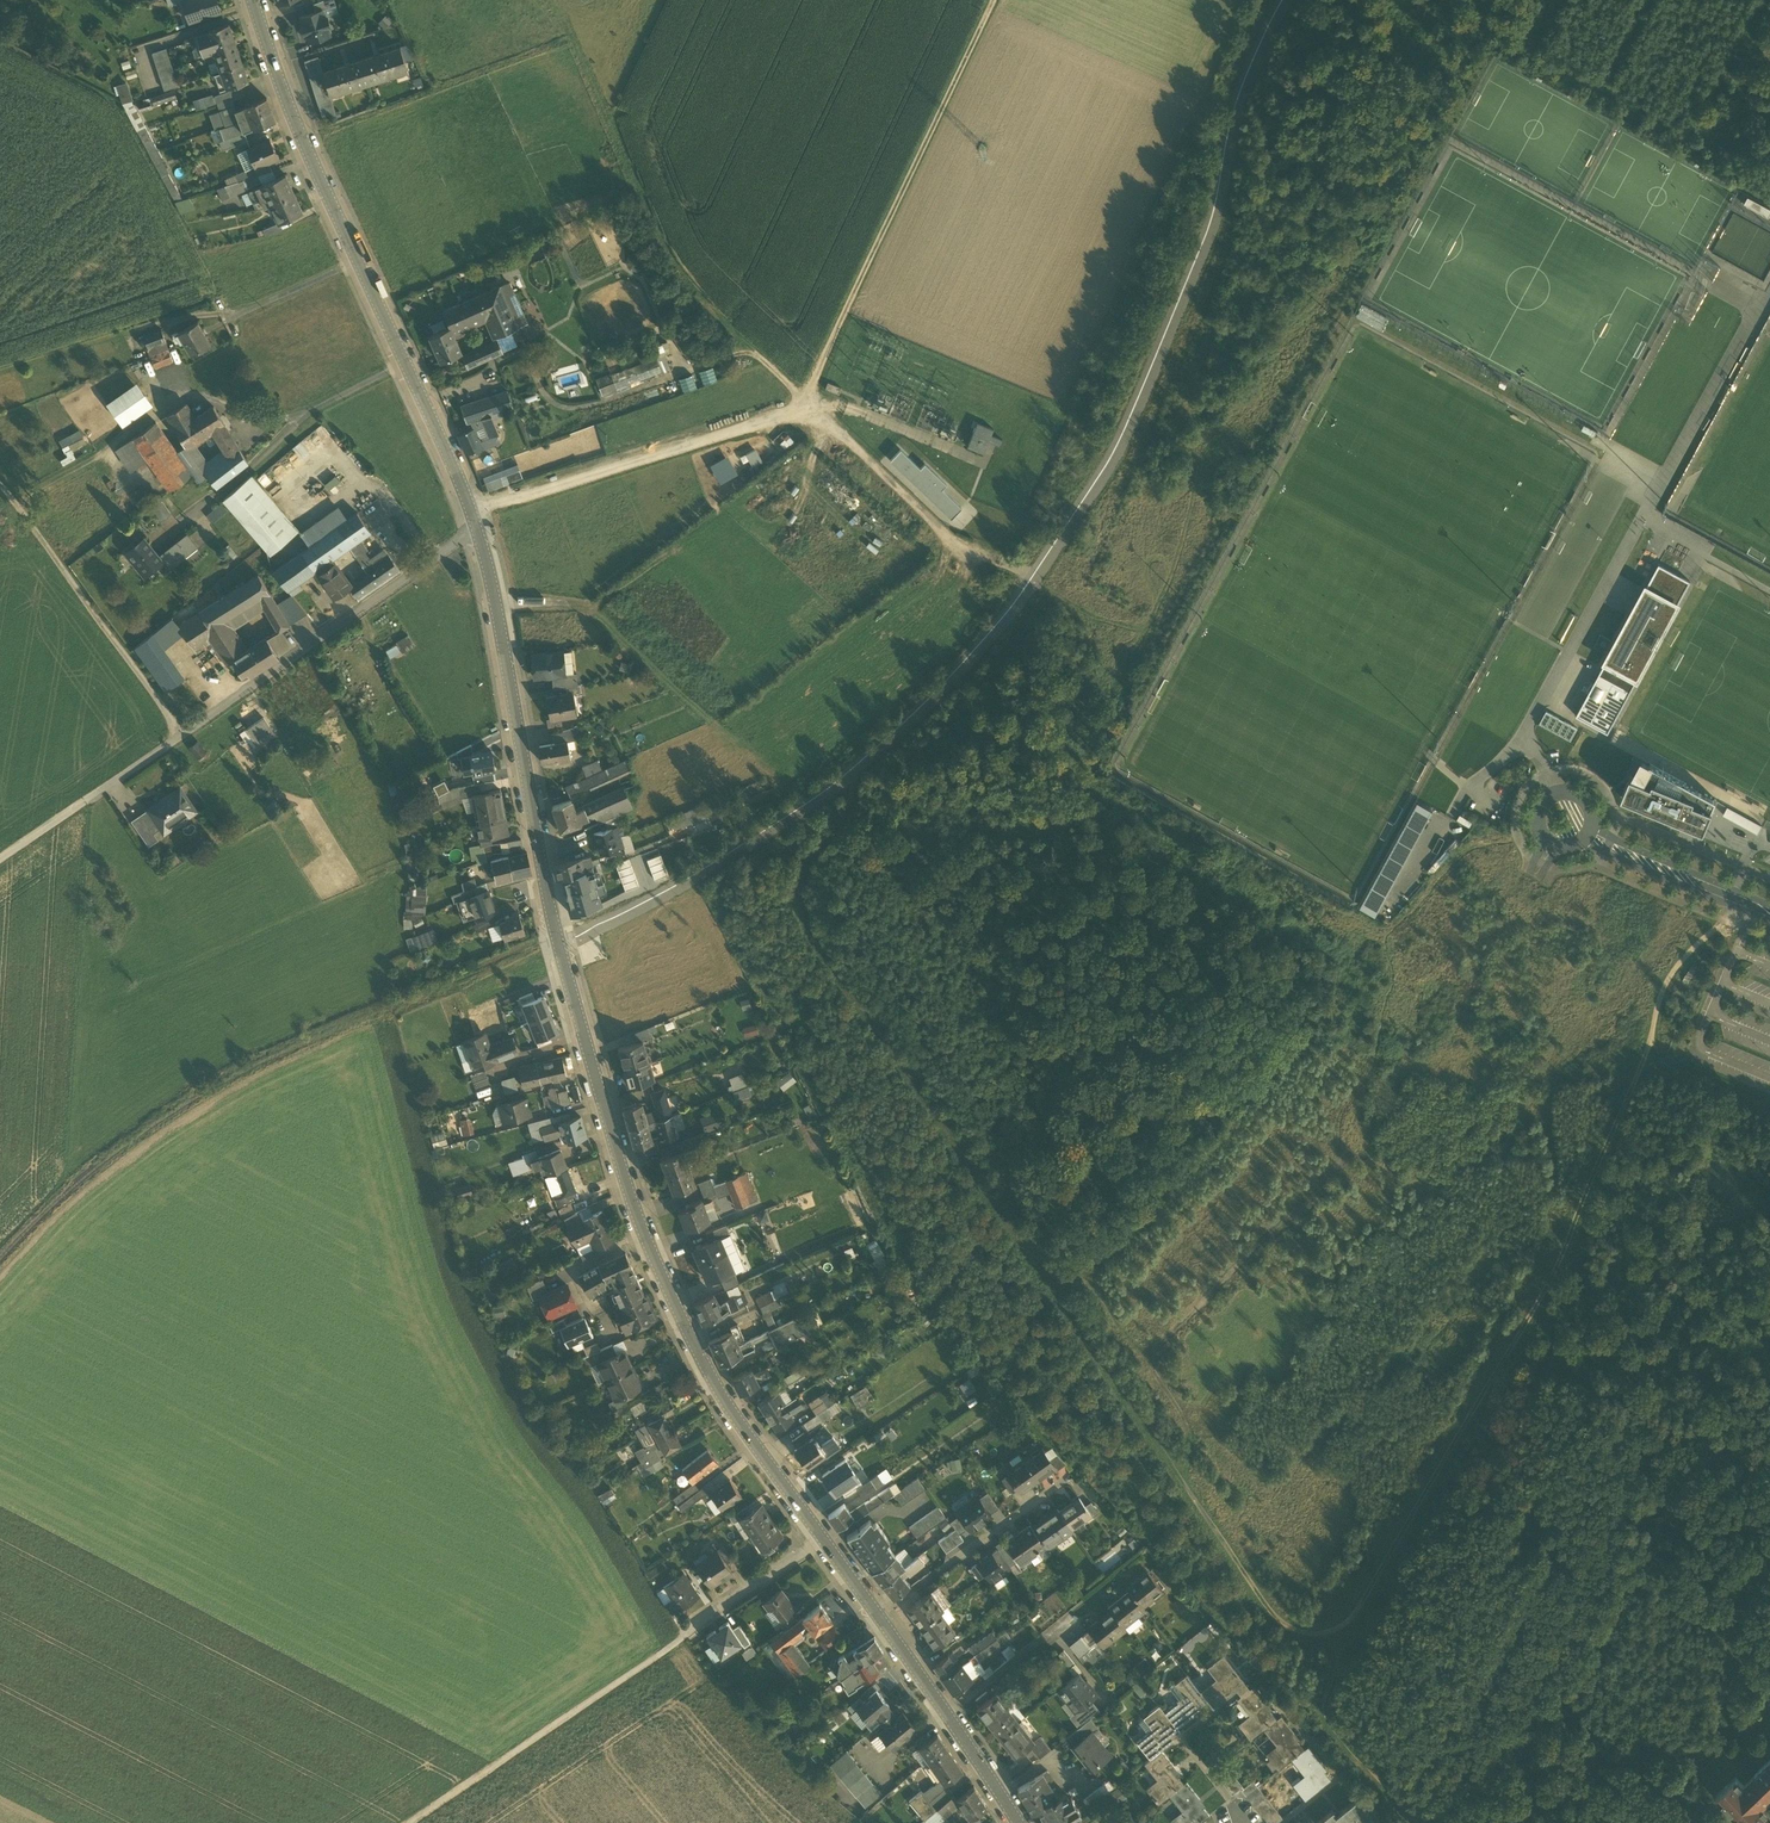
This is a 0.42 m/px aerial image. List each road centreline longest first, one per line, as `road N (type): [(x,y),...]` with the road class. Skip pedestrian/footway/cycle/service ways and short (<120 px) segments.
road 1 (track): [(1723,922),(1665,983),(1636,1076),(1513,1344),(1352,1621),(1313,1635),(1275,1620),(809,927),(802,874),(849,805),(844,775)]
road 2 (tertiary): [(478,528),(557,940),(630,1196),(698,1352),(823,1539)]
road 3 (residential): [(0,856),(478,528)]
road 4 (tertiary): [(254,0),(316,167),(478,528)]
road 5 (track): [(991,0),(803,401)]
road 6 (track): [(406,1822),(685,1632)]
road 7 (track): [(0,483),(183,734)]
road 8 (track): [(1144,1359),(1342,1161)]
road 9 (track): [(1769,1441),(1513,1344)]
road 10 (track): [(1050,1284),(1096,1291),(1180,1410),(1189,1434),(1188,1484)]
road 11 (tertiary): [(877,1615),(1015,1822)]
road 12 (residential): [(877,1615),(1070,1478)]
road 13 (track): [(1326,1633),(1334,1646),(1316,1703),(1322,1725),(1414,1822)]
road 14 (unclassified): [(1583,841),(1769,921)]
road 15 (unclassified): [(1769,904),(1613,838),(1596,821)]
road 16 (residential): [(823,1539),(685,1632)]
road 17 (track): [(1652,1822),(1769,1709)]
road 18 (track): [(1769,1108),(1664,1059),(1636,1076)]
road 19 (unclassified): [(1596,821),(1591,804),(1576,793),(1557,794),(1545,806),(1550,838),(1583,841)]

